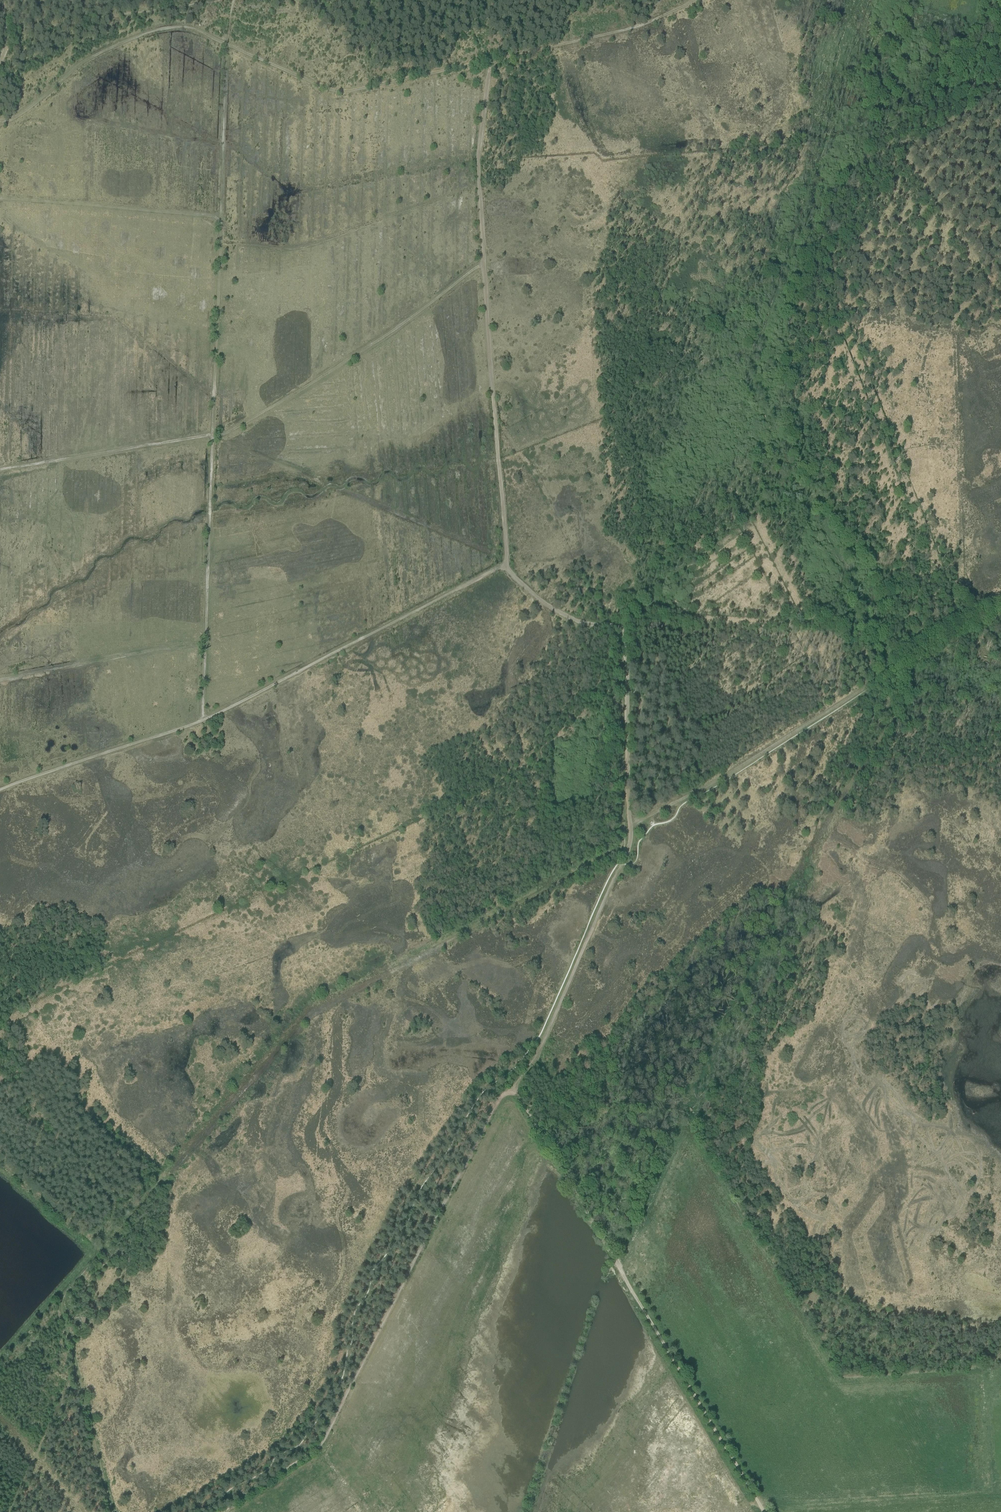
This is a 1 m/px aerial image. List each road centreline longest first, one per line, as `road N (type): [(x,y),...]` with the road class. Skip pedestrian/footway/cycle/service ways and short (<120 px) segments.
road 1 (track): [(0,788),(226,711),(507,566)]
road 2 (track): [(509,1090),(315,1443),(217,1511)]
road 3 (track): [(509,1090),(763,1511)]
road 4 (track): [(627,830),(1000,606)]
road 5 (track): [(507,566),(559,614),(625,627),(627,830)]
road 6 (track): [(213,438),(386,336),(485,265)]
road 7 (track): [(225,41),(339,94),(489,64)]
road 8 (track): [(225,41),(185,28),(142,34),(98,54),(0,123)]
road 9 (track): [(618,865),(527,1071),(509,1090)]
road 10 (track): [(213,438),(0,472)]

